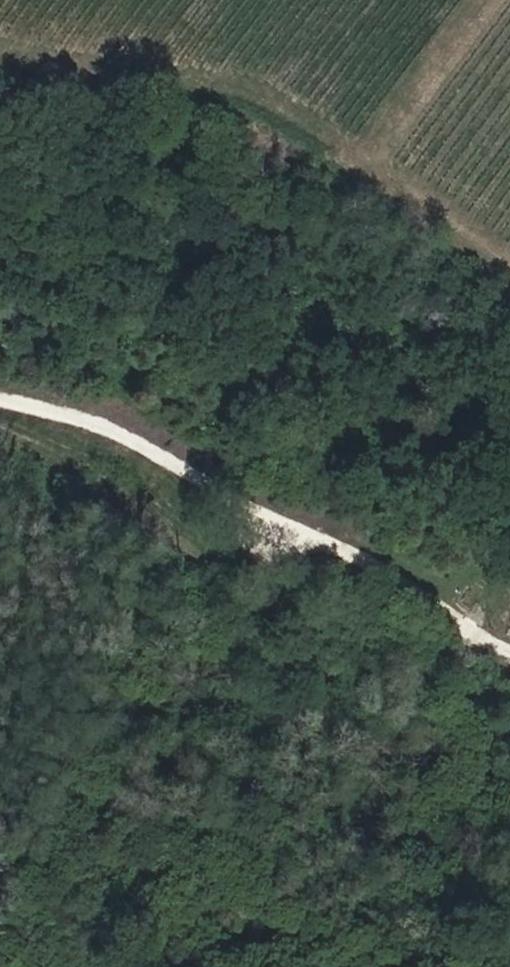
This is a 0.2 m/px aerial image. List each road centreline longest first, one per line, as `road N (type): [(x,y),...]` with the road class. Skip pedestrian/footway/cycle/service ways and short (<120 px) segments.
road 1 (track): [(0,426),(110,478),(209,546),(309,546),(362,558),(407,578),(509,648)]

